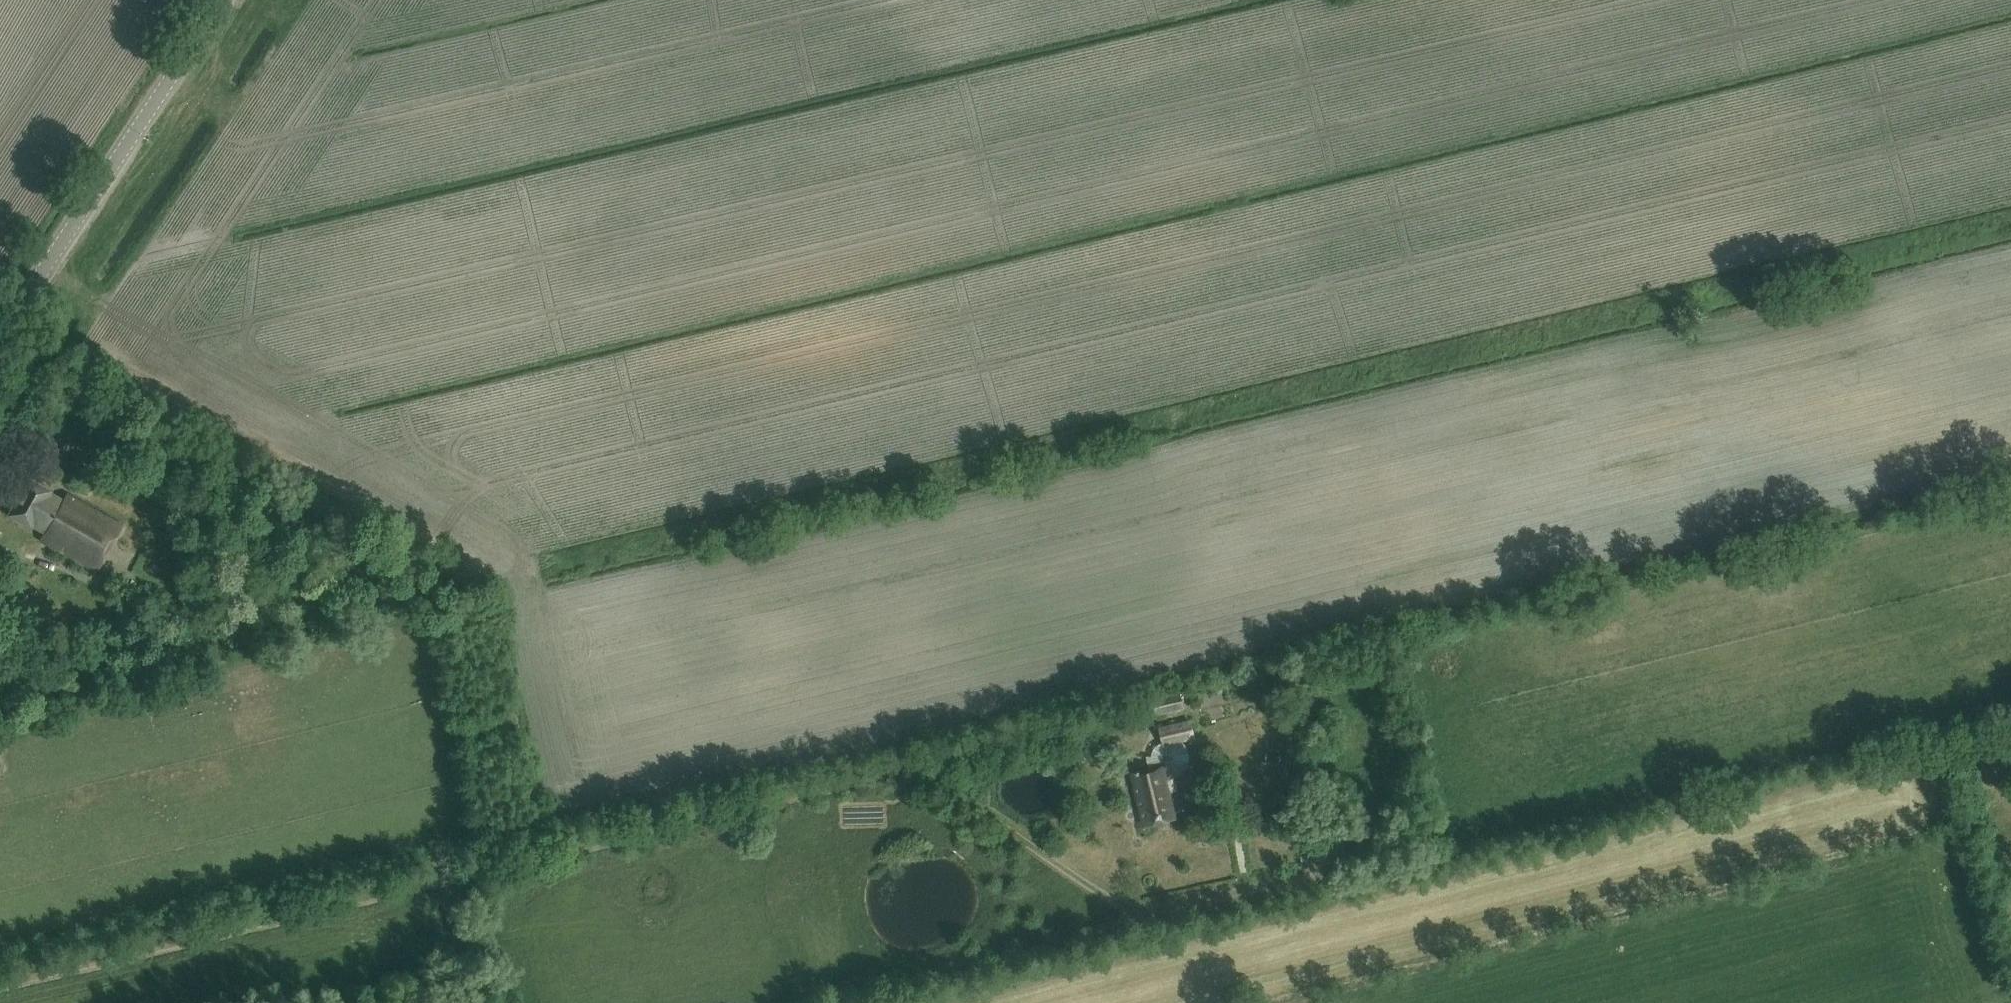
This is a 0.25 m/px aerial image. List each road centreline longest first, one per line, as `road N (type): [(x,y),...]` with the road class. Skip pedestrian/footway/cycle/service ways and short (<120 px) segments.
road 1 (tertiary): [(228,0),(0,342)]

